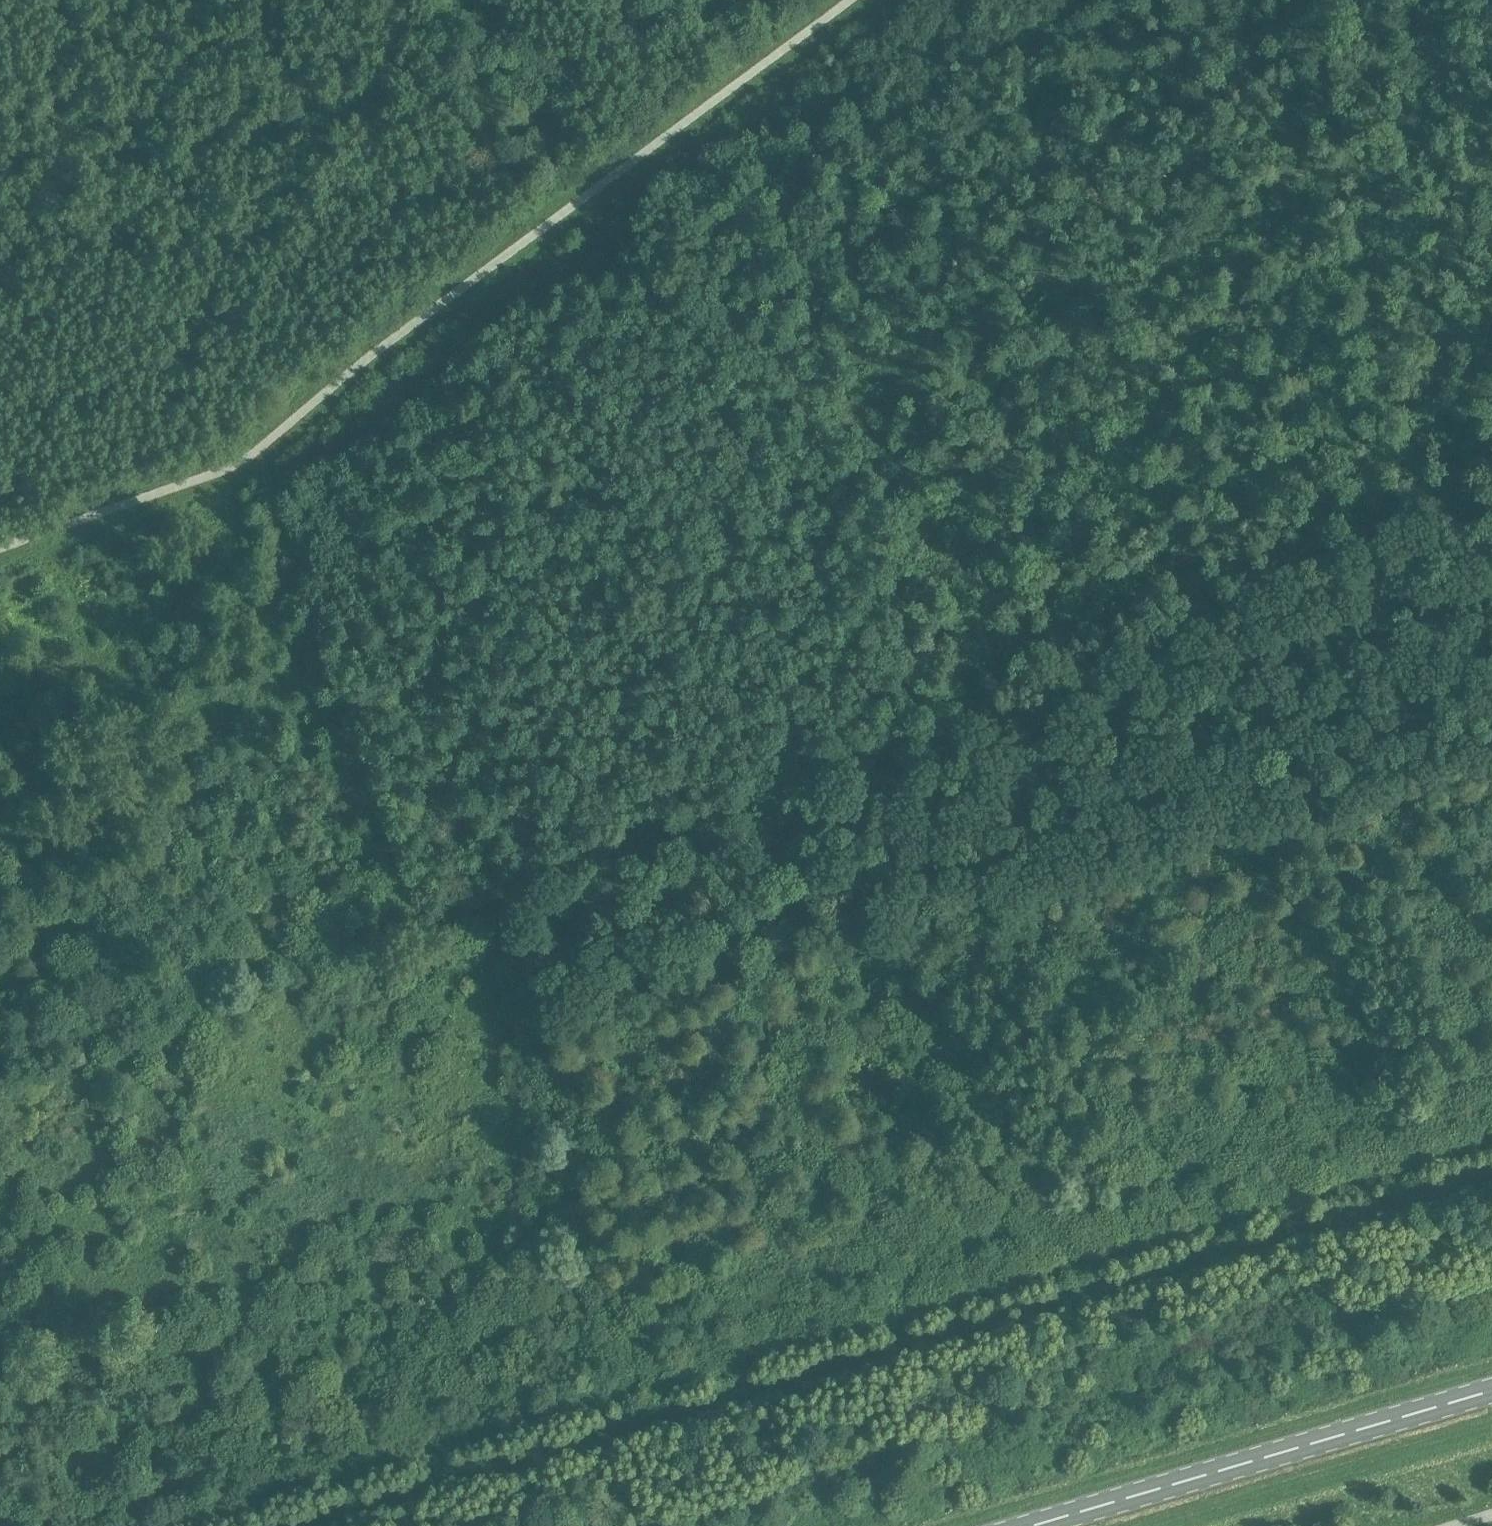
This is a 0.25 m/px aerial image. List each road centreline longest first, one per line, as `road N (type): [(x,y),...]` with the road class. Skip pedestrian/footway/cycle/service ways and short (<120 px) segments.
road 1 (secondary): [(1036,1525),(1491,1391)]

